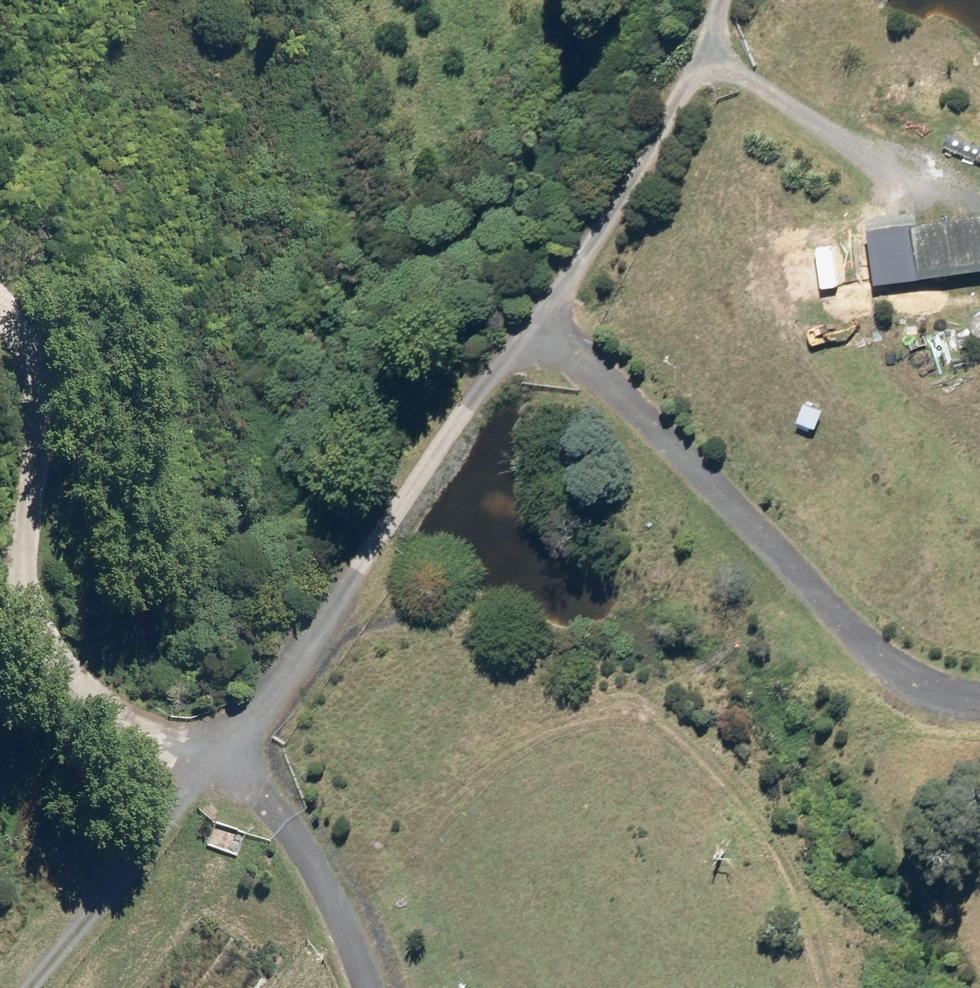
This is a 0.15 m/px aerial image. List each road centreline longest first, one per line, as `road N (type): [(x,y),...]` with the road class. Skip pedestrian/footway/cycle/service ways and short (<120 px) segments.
road 1 (residential): [(200,748),(515,314)]
road 2 (residential): [(200,748),(49,625),(25,535),(19,367),(0,350)]
road 3 (residential): [(852,626),(594,361),(515,314)]
road 4 (residential): [(515,314),(594,206),(703,0)]
road 5 (residential): [(12,987),(200,748)]
road 6 (residential): [(356,987),(259,797),(200,748)]
road 7 (residential): [(852,626),(908,665),(950,682),(979,683)]

